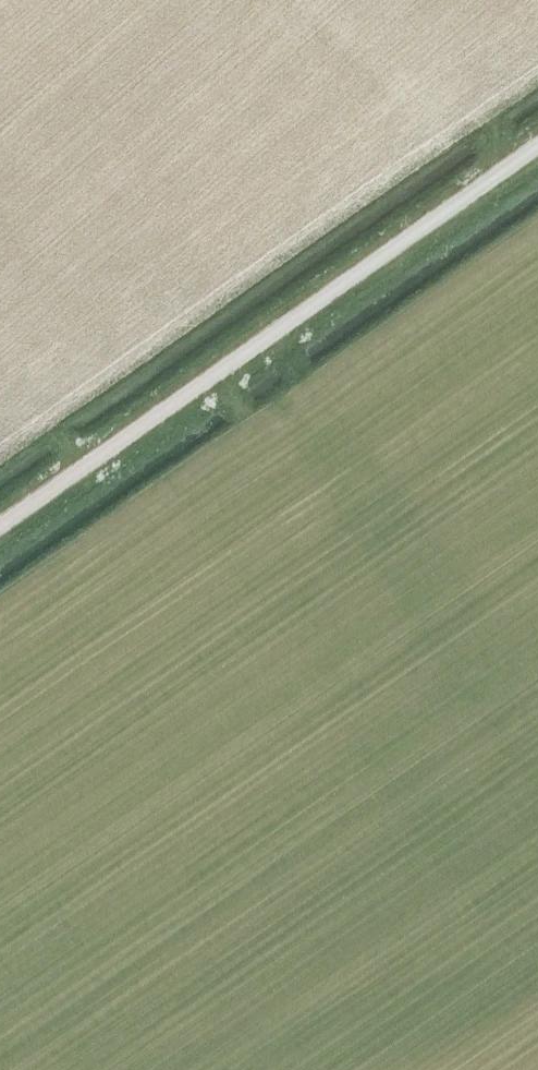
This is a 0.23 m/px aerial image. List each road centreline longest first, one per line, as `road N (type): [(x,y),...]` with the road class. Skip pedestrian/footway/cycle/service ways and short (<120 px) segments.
road 1 (unclassified): [(0,523),(537,142)]

